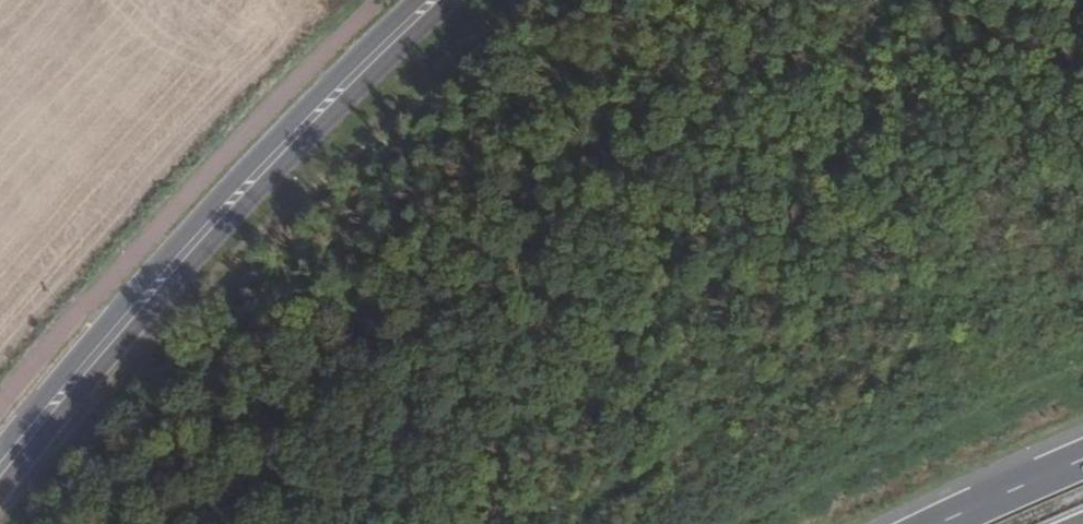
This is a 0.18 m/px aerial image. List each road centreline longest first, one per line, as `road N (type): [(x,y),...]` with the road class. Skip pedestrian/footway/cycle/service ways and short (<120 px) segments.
road 1 (tertiary): [(405,38),(250,190),(0,462)]
road 2 (trunk): [(1082,462),(942,523)]

